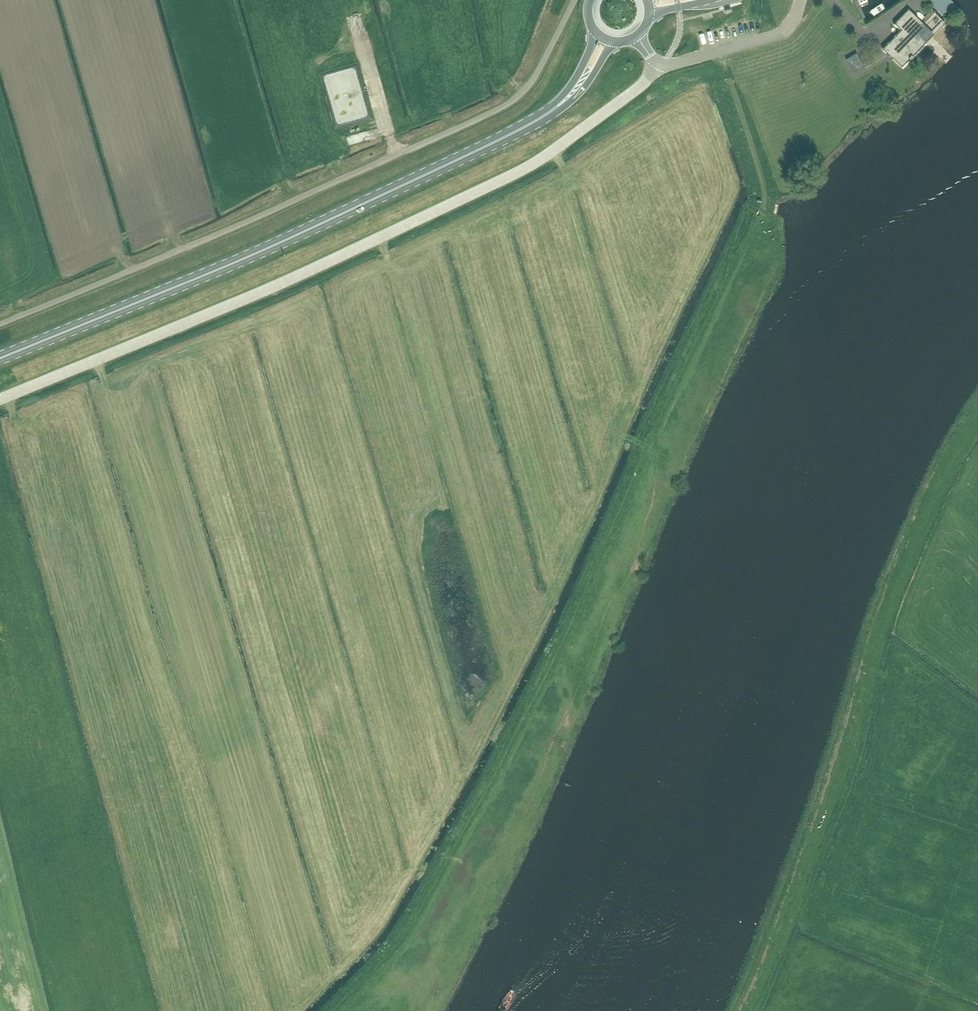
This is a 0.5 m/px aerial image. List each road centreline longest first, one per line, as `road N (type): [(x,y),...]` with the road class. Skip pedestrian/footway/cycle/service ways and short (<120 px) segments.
road 1 (unclassified): [(0,400),(505,179),(662,64)]
road 2 (unclassified): [(0,324),(506,105),(533,79),(574,0)]
road 3 (primary): [(0,358),(274,245),(550,112)]
road 4 (unclassified): [(662,64),(780,33),(800,0)]

